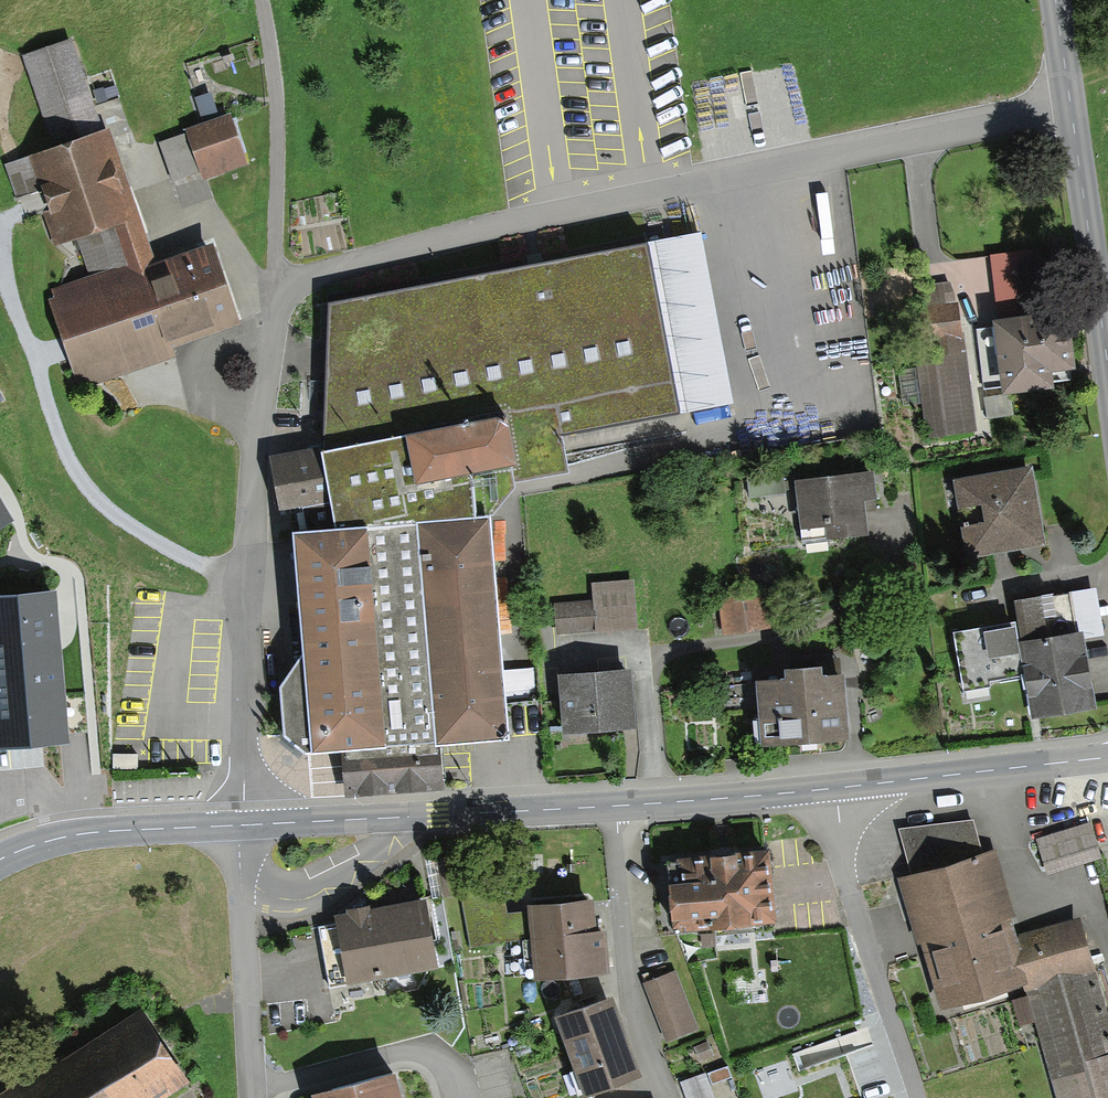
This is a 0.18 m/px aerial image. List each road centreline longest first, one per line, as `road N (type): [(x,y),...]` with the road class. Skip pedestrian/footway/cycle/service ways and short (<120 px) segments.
road 1 (residential): [(235,824),(249,534),(271,295),(309,272),(501,215),(1071,106)]
road 2 (tertiary): [(835,787),(235,824)]
road 3 (residential): [(835,787),(838,837),(918,1097)]
road 4 (track): [(271,295),(277,105),(258,0)]
road 5 (tertiary): [(1107,755),(835,787)]
road 6 (residential): [(254,1097),(235,824)]
road 7 (tertiary): [(1107,371),(1071,106)]
road 8 (tertiary): [(235,824),(88,833),(0,860)]

